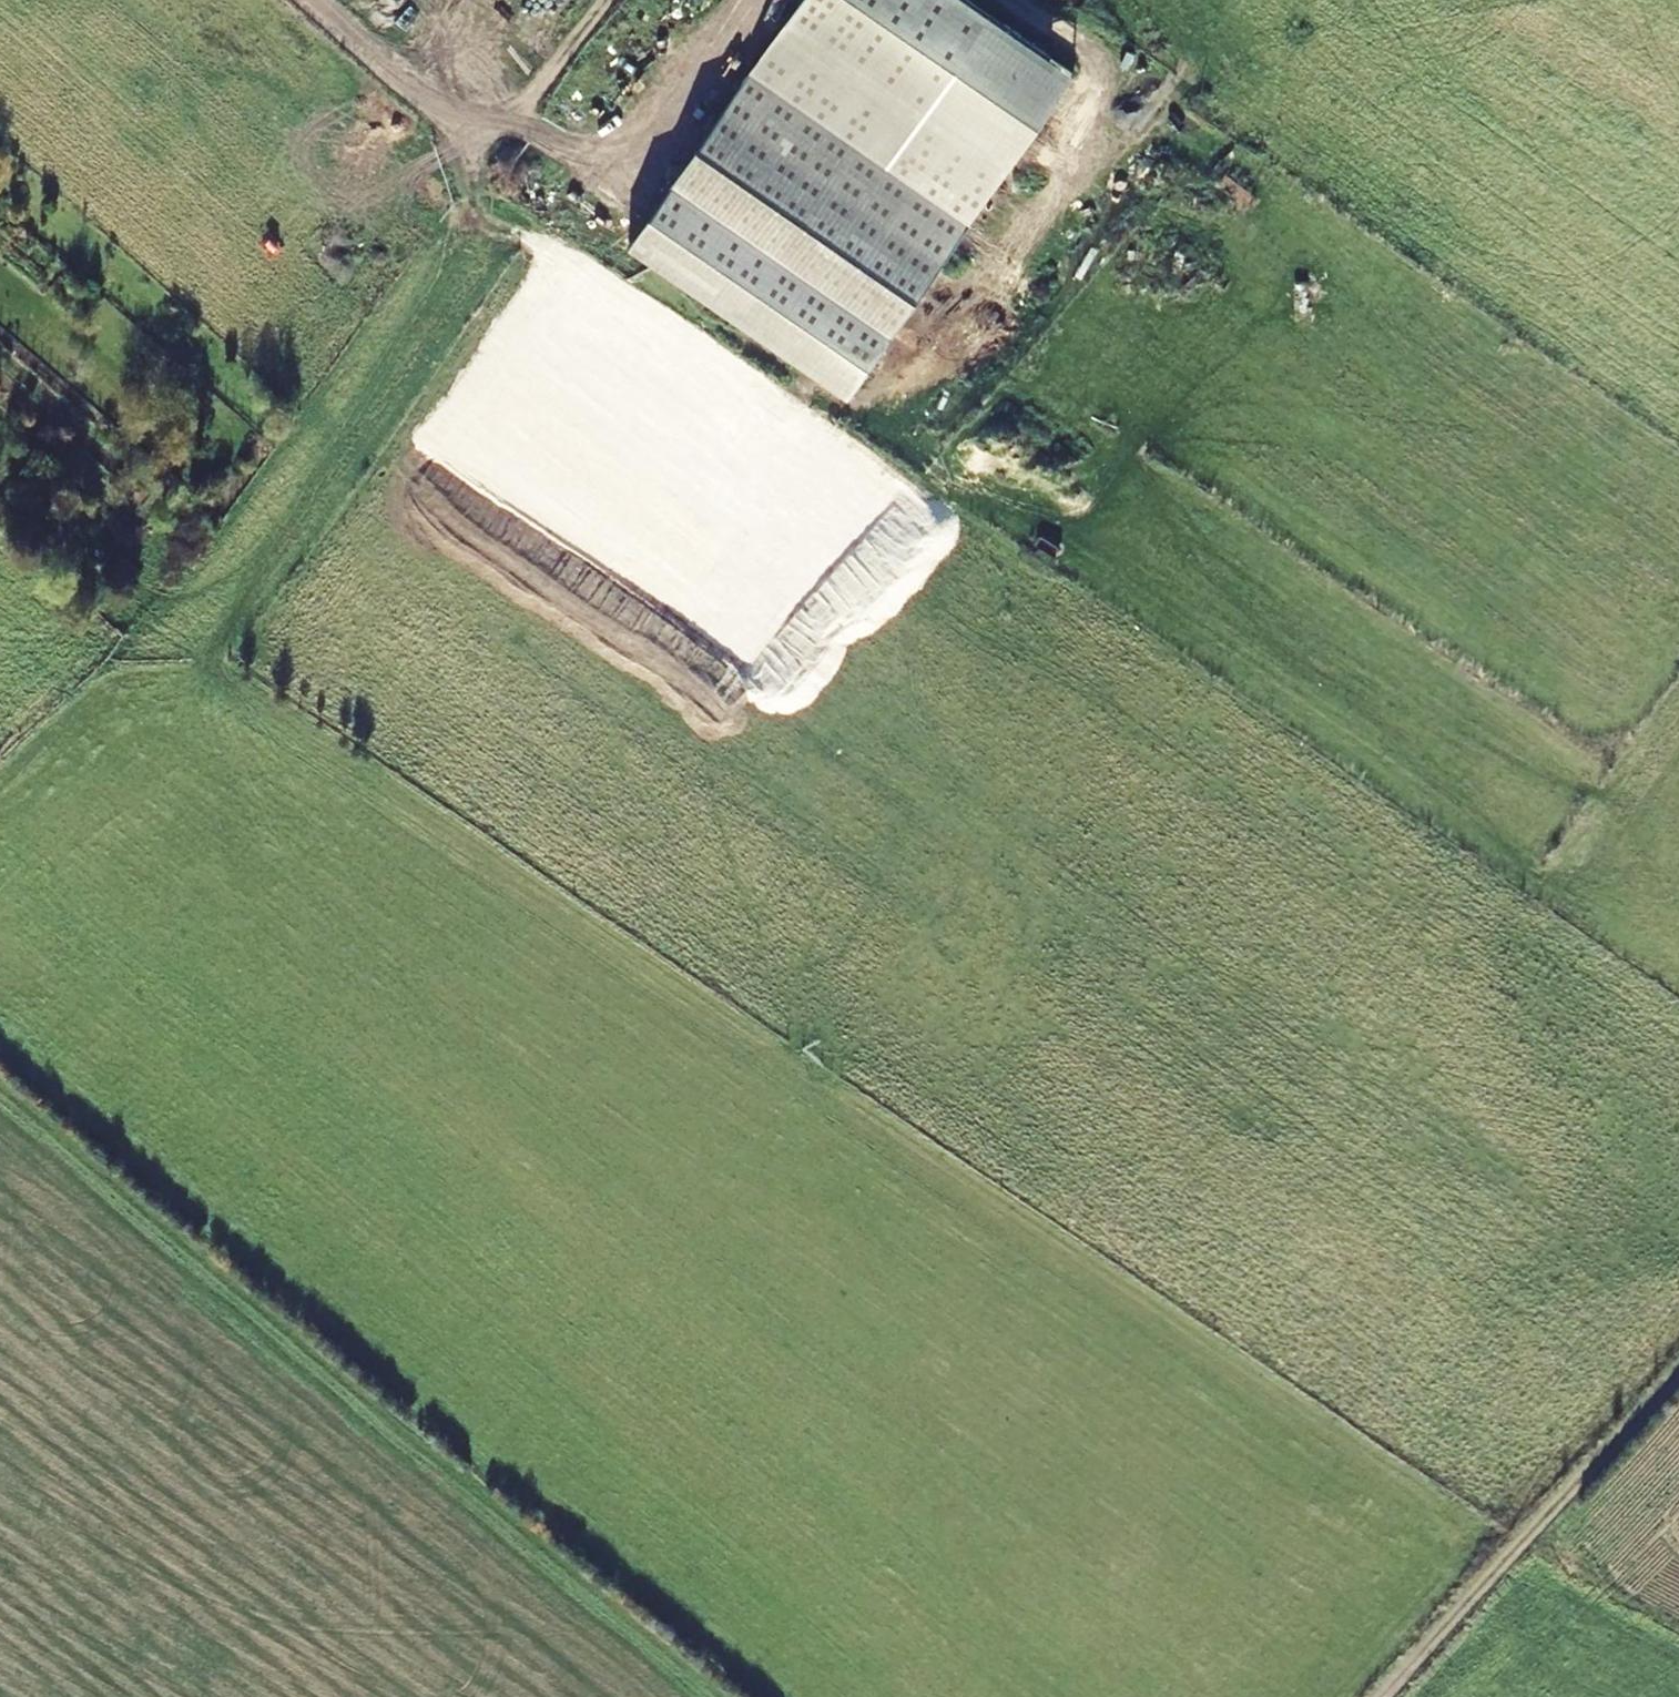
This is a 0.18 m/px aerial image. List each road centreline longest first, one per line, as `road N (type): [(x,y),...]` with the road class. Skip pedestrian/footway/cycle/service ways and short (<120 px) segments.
road 1 (track): [(1678,1370),(1391,1696)]
road 2 (residential): [(309,0),(441,118),(469,139),(493,139),(603,0)]

